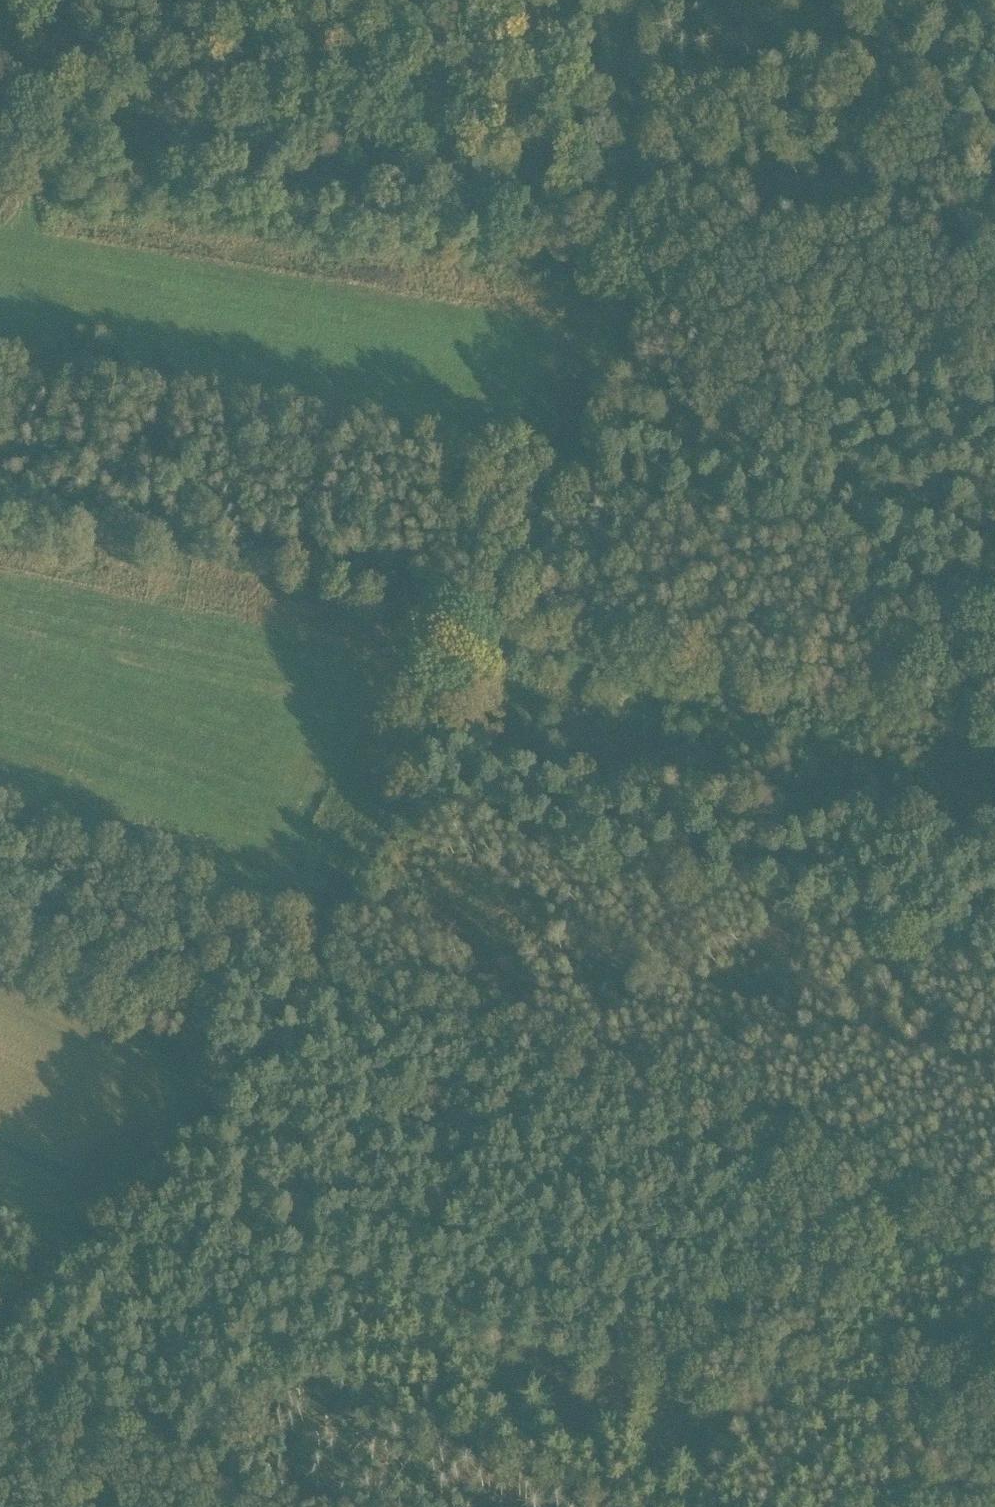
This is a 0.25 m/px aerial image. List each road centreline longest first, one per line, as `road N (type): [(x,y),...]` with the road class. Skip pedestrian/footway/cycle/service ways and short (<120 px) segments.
road 1 (track): [(603,0),(614,211),(592,243),(572,247),(0,148)]

